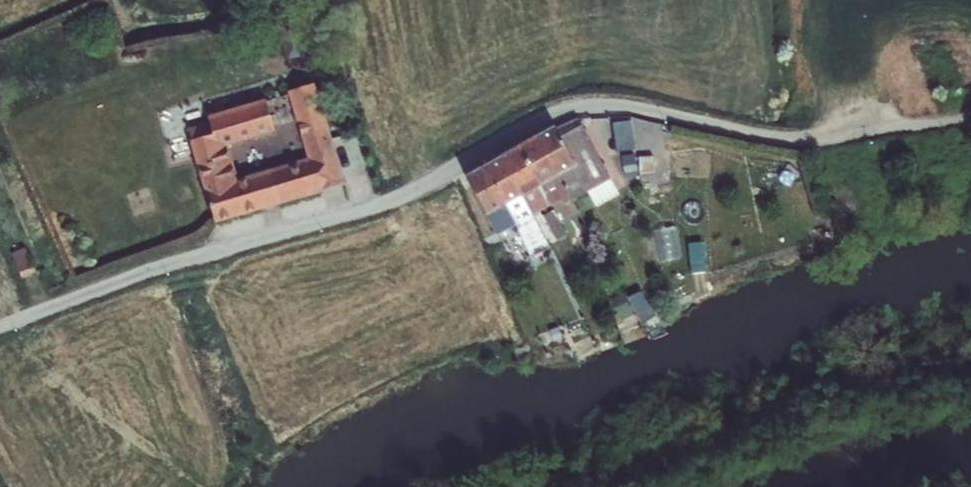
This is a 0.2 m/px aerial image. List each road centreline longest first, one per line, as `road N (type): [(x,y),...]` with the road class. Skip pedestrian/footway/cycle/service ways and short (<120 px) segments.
road 1 (unclassified): [(0,326),(171,262),(411,190),(563,111),(636,108),(825,143),(970,121)]

